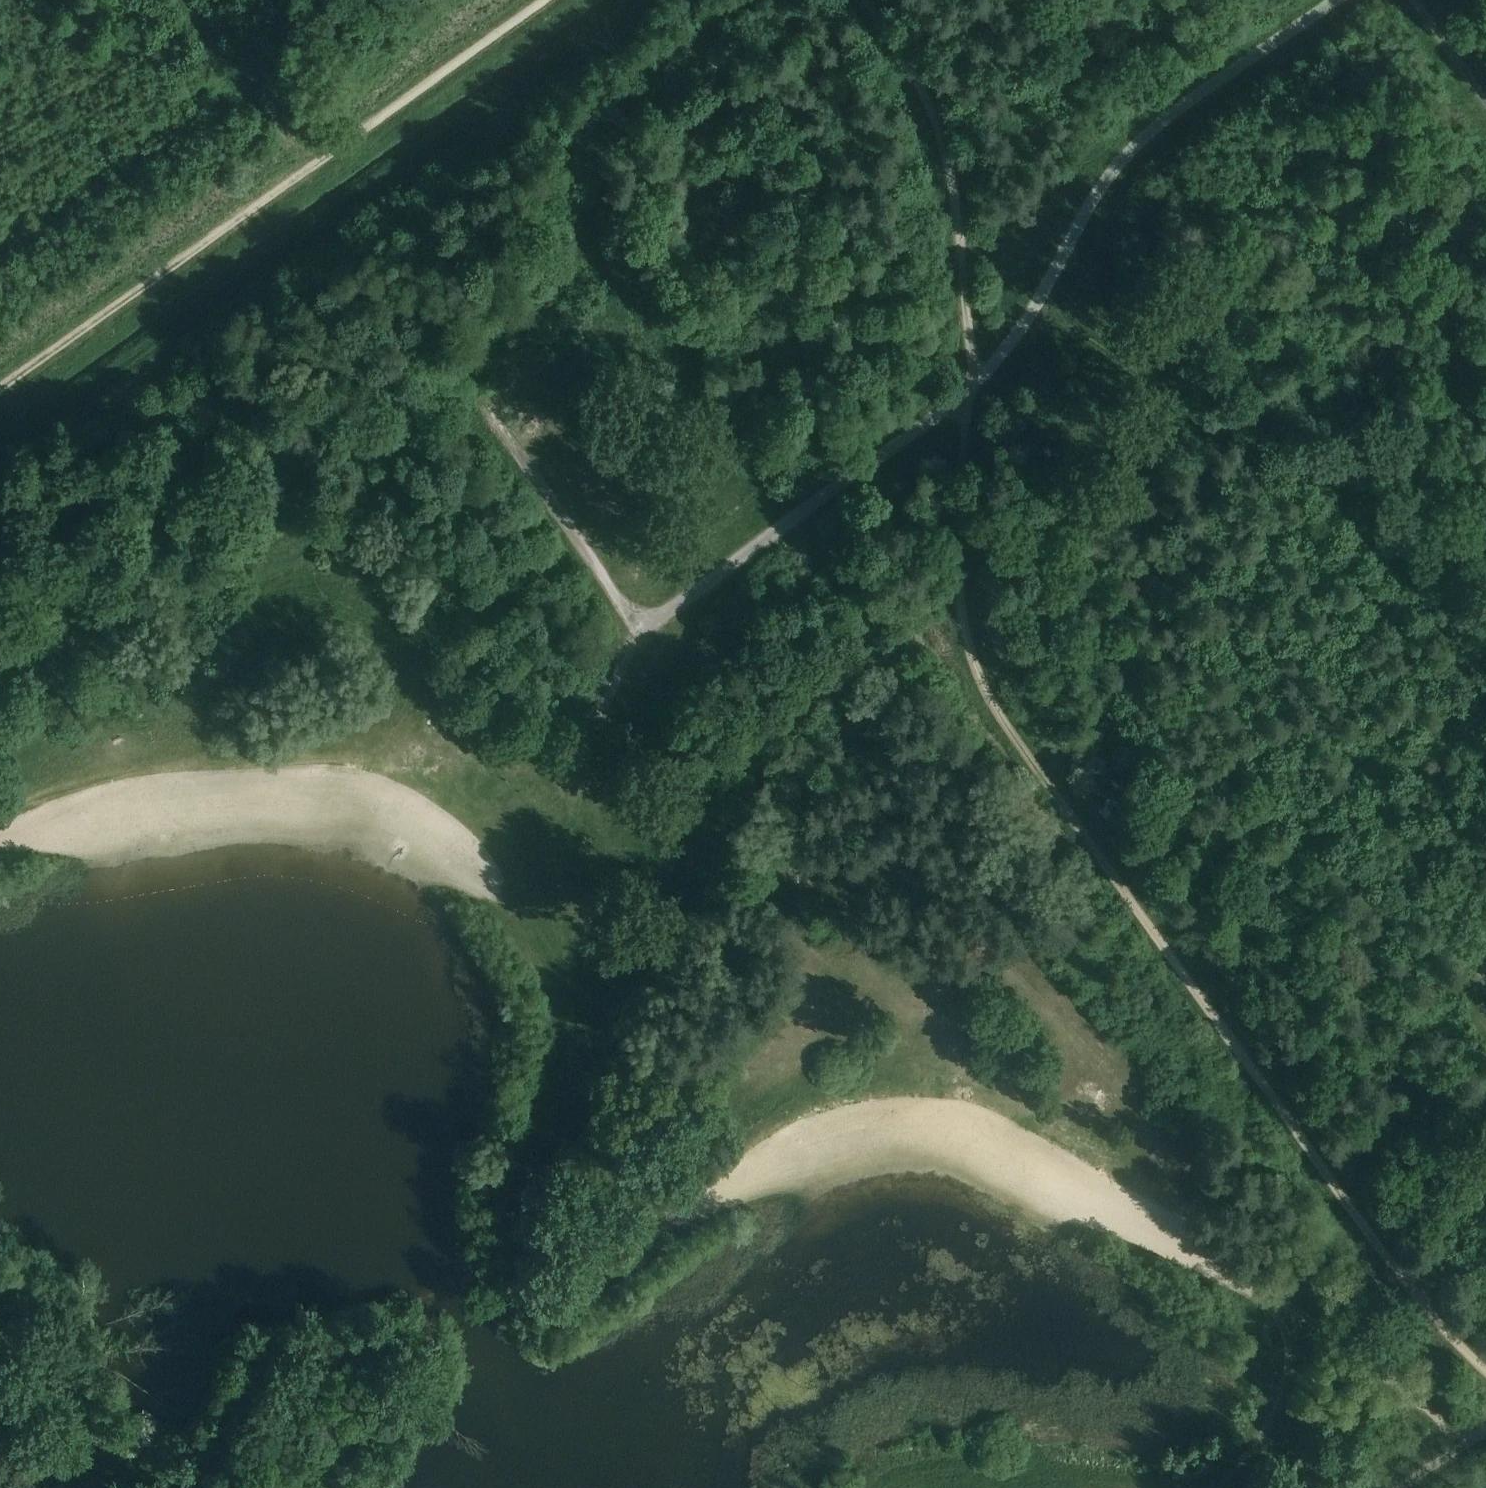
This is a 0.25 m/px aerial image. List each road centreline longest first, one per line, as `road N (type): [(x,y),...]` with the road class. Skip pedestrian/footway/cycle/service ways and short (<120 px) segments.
road 1 (unclassified): [(1337,0),(1185,103),(1128,153),(1028,320),(964,395),(637,625)]
road 2 (track): [(0,387),(542,0)]
road 3 (track): [(637,625),(463,381)]
road 4 (track): [(193,0),(313,165)]
road 5 (track): [(1407,0),(1485,110)]

